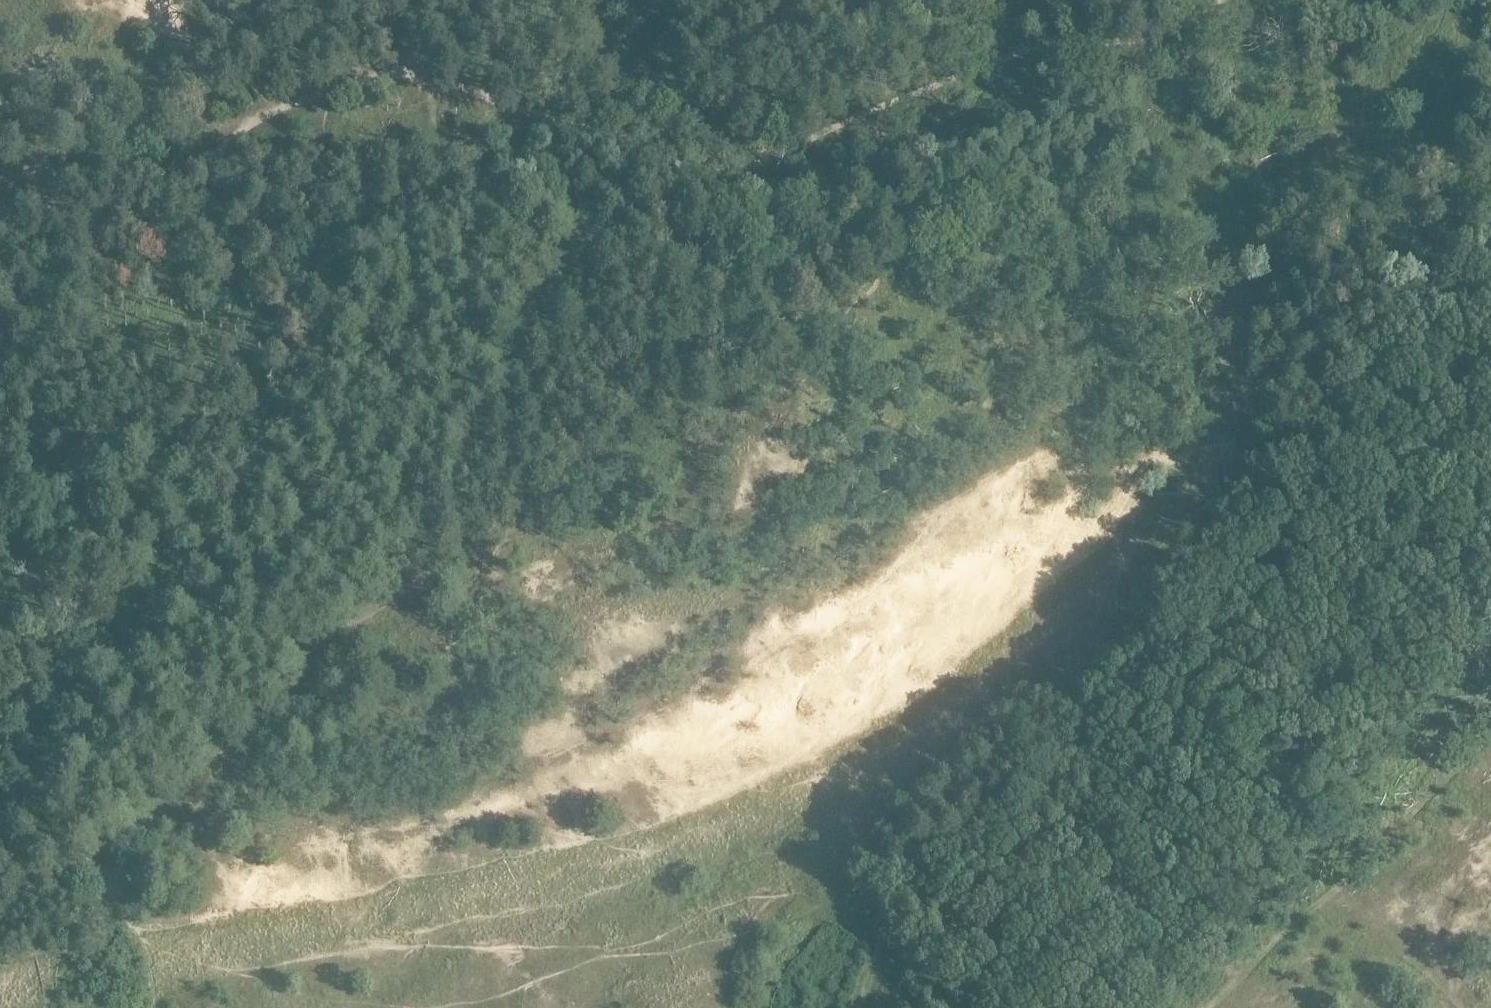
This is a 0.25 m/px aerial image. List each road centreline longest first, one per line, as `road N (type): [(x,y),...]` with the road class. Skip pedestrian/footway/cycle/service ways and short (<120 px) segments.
road 1 (track): [(855,1007),(909,873),(1011,806),(1490,371)]

